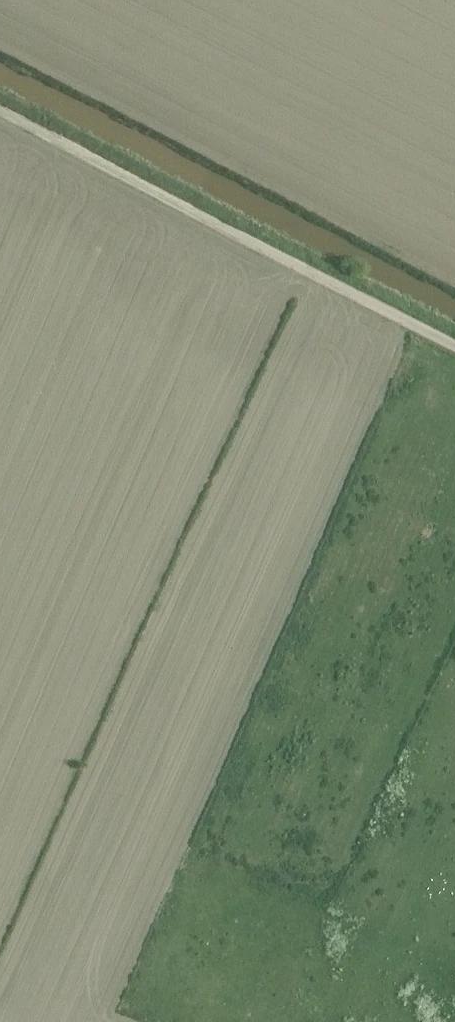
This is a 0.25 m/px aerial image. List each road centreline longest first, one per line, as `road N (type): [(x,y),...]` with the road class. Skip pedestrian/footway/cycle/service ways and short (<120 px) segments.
road 1 (unclassified): [(454,343),(0,110)]

